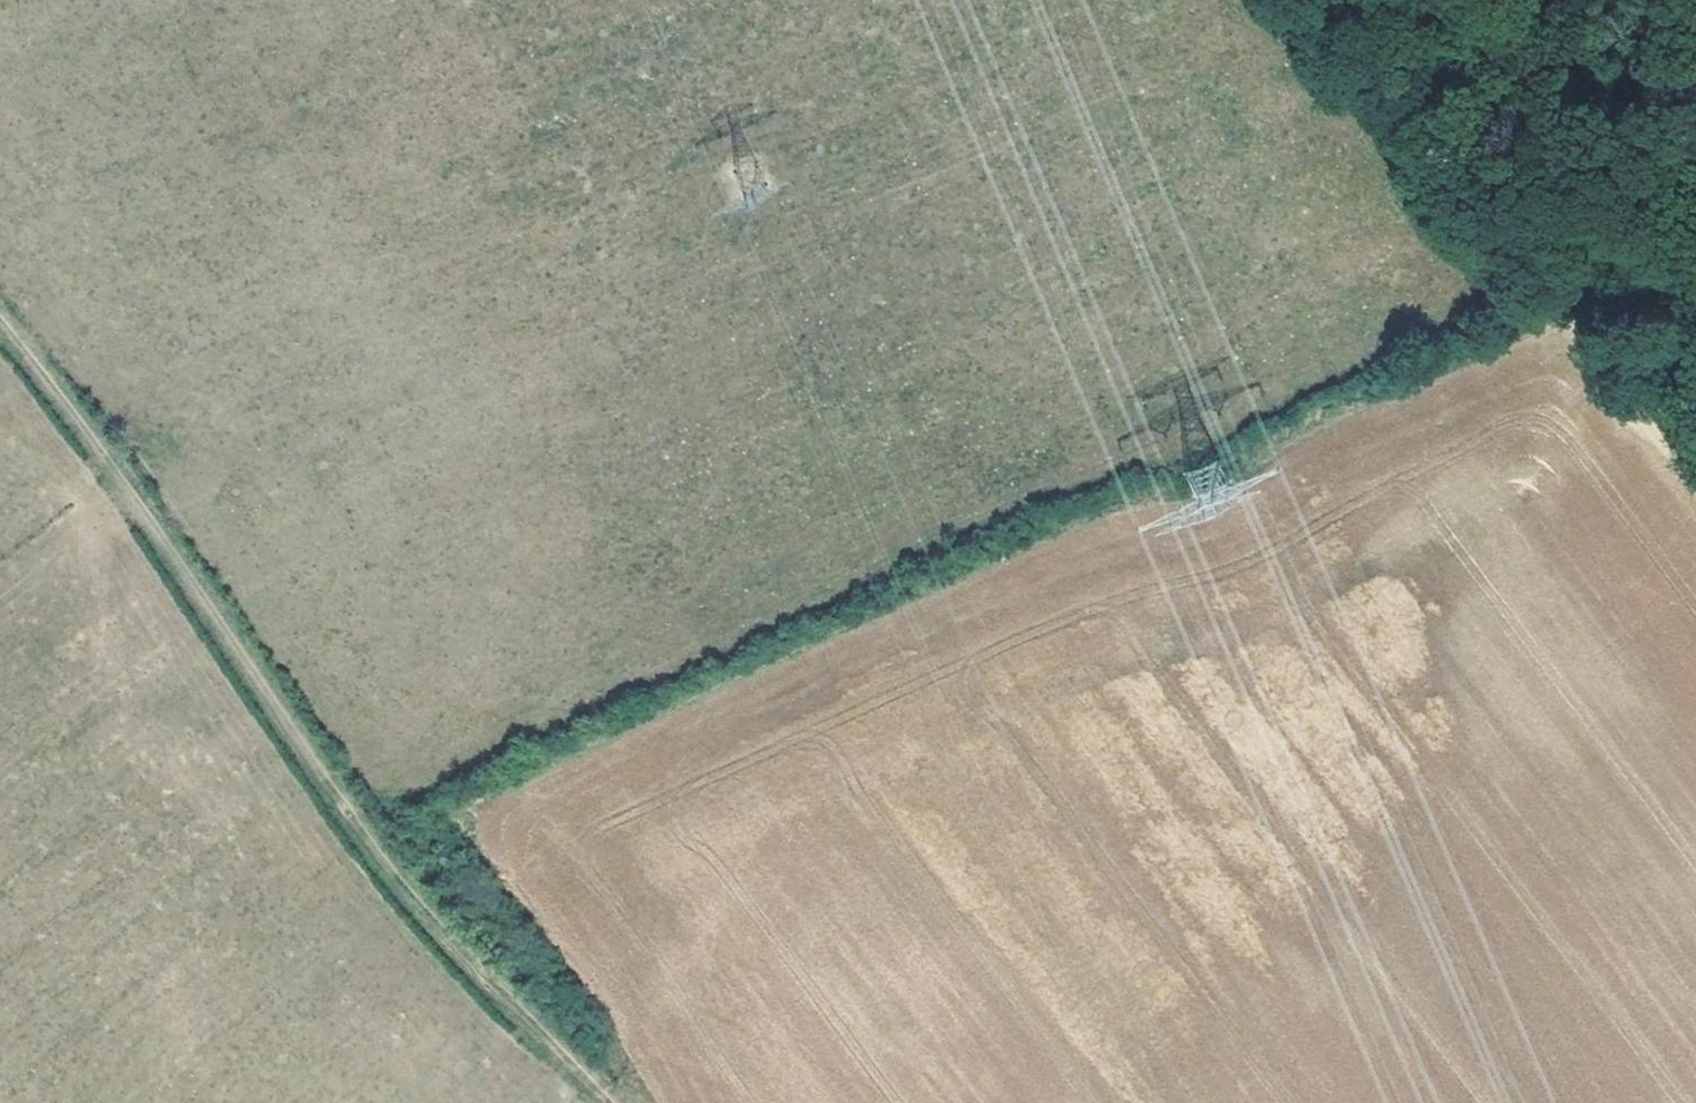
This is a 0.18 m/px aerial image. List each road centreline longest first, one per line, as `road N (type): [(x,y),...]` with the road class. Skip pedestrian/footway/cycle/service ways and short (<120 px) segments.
road 1 (track): [(0,331),(178,569),(618,1102)]

